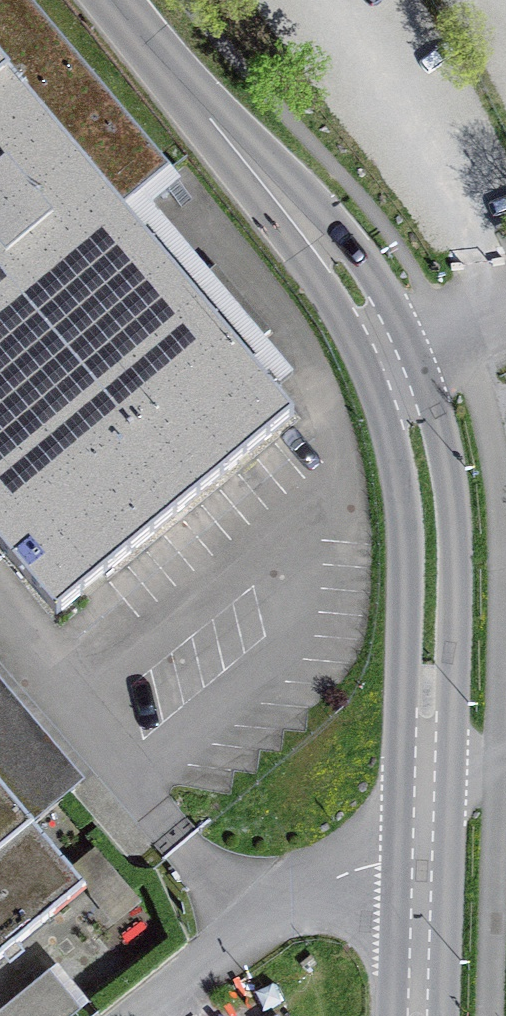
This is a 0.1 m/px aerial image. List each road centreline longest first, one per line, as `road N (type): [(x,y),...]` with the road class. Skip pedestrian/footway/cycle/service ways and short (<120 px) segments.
road 1 (tertiary): [(395,353),(420,418),(436,523),(427,822)]
road 2 (tertiary): [(121,0),(354,287),(395,353)]
road 3 (tertiary): [(427,822),(418,1015)]
road 4 (unclassified): [(274,937),(427,822)]
road 5 (unclassified): [(170,1015),(274,937)]

